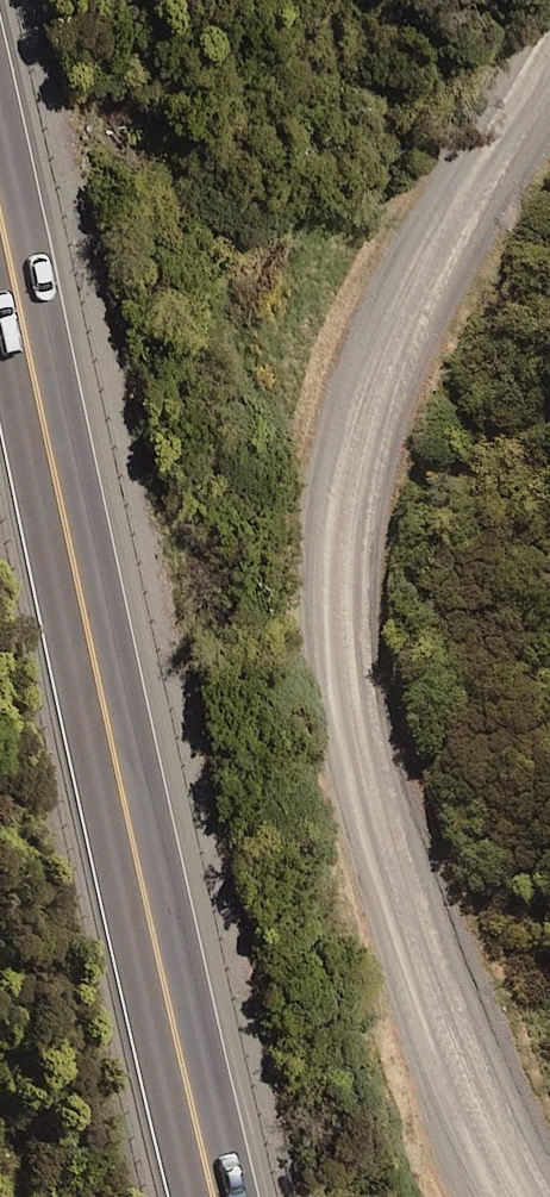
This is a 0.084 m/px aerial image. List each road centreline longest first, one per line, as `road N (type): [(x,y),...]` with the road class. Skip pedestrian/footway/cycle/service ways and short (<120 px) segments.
road 1 (unclassified): [(523,1196),(484,1122),(420,960),(362,757),(341,620),(350,473),(394,345),(473,184),(549,52)]
road 2 (trunk): [(213,1196),(0,222)]

